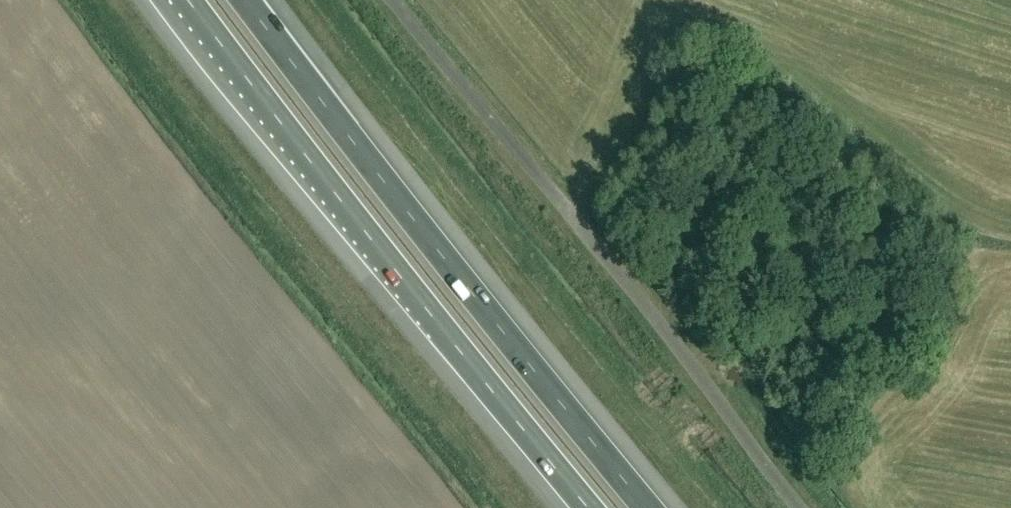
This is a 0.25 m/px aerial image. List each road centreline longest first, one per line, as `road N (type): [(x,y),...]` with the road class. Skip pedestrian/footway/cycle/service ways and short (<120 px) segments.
road 1 (track): [(397,0),(804,507)]
road 2 (motorway): [(646,507),(243,0)]
road 3 (motorway): [(189,0),(352,218),(589,507)]

